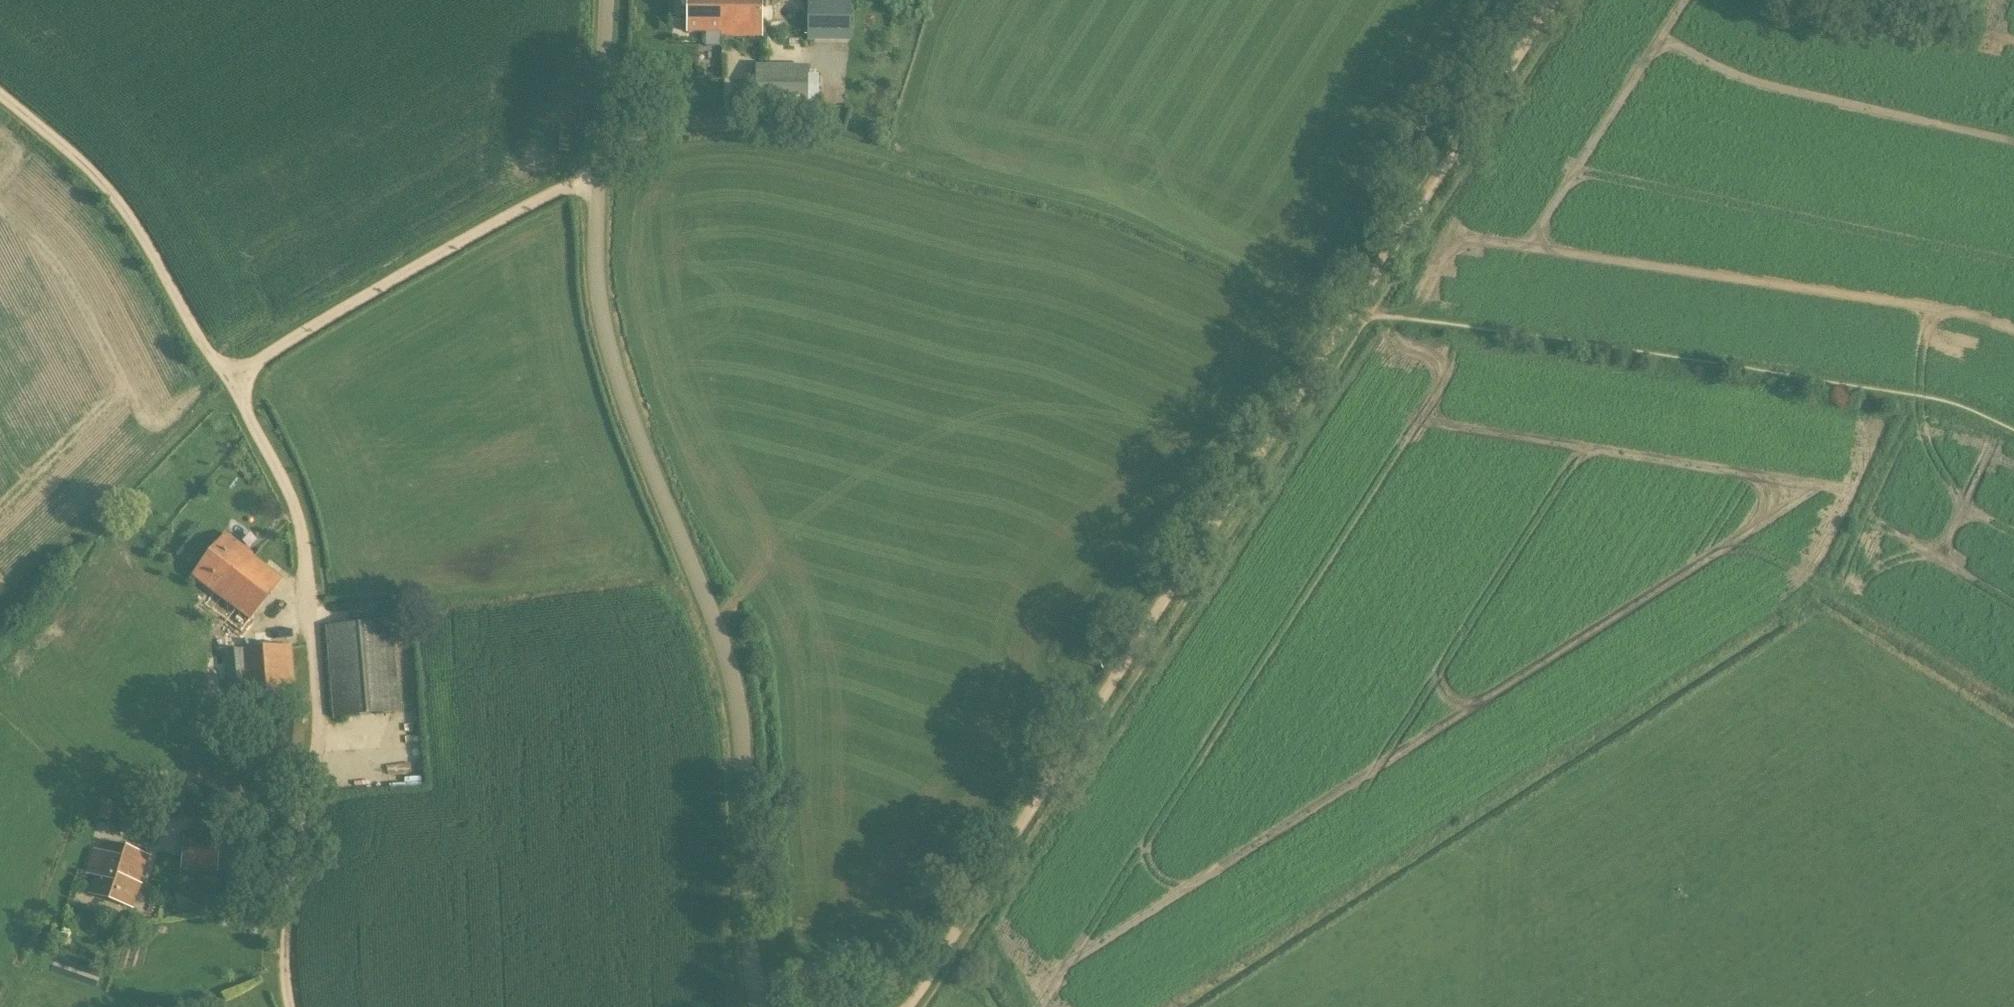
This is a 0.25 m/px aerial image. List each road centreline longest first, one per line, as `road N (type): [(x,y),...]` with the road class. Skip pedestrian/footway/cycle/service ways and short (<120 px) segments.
road 1 (track): [(1553,0),(901,1006)]
road 2 (unclassified): [(758,1006),(740,716),(729,662),(636,428),(598,291),(606,0)]
road 3 (track): [(601,140),(714,126),(805,133),(1080,201),(1354,307)]
road 4 (track): [(289,1006),(287,919),(319,723),(298,522),(234,392)]
road 5 (track): [(598,170),(224,376)]
road 6 (track): [(234,392),(116,201),(0,96)]
road 7 (track): [(234,392),(0,617)]

